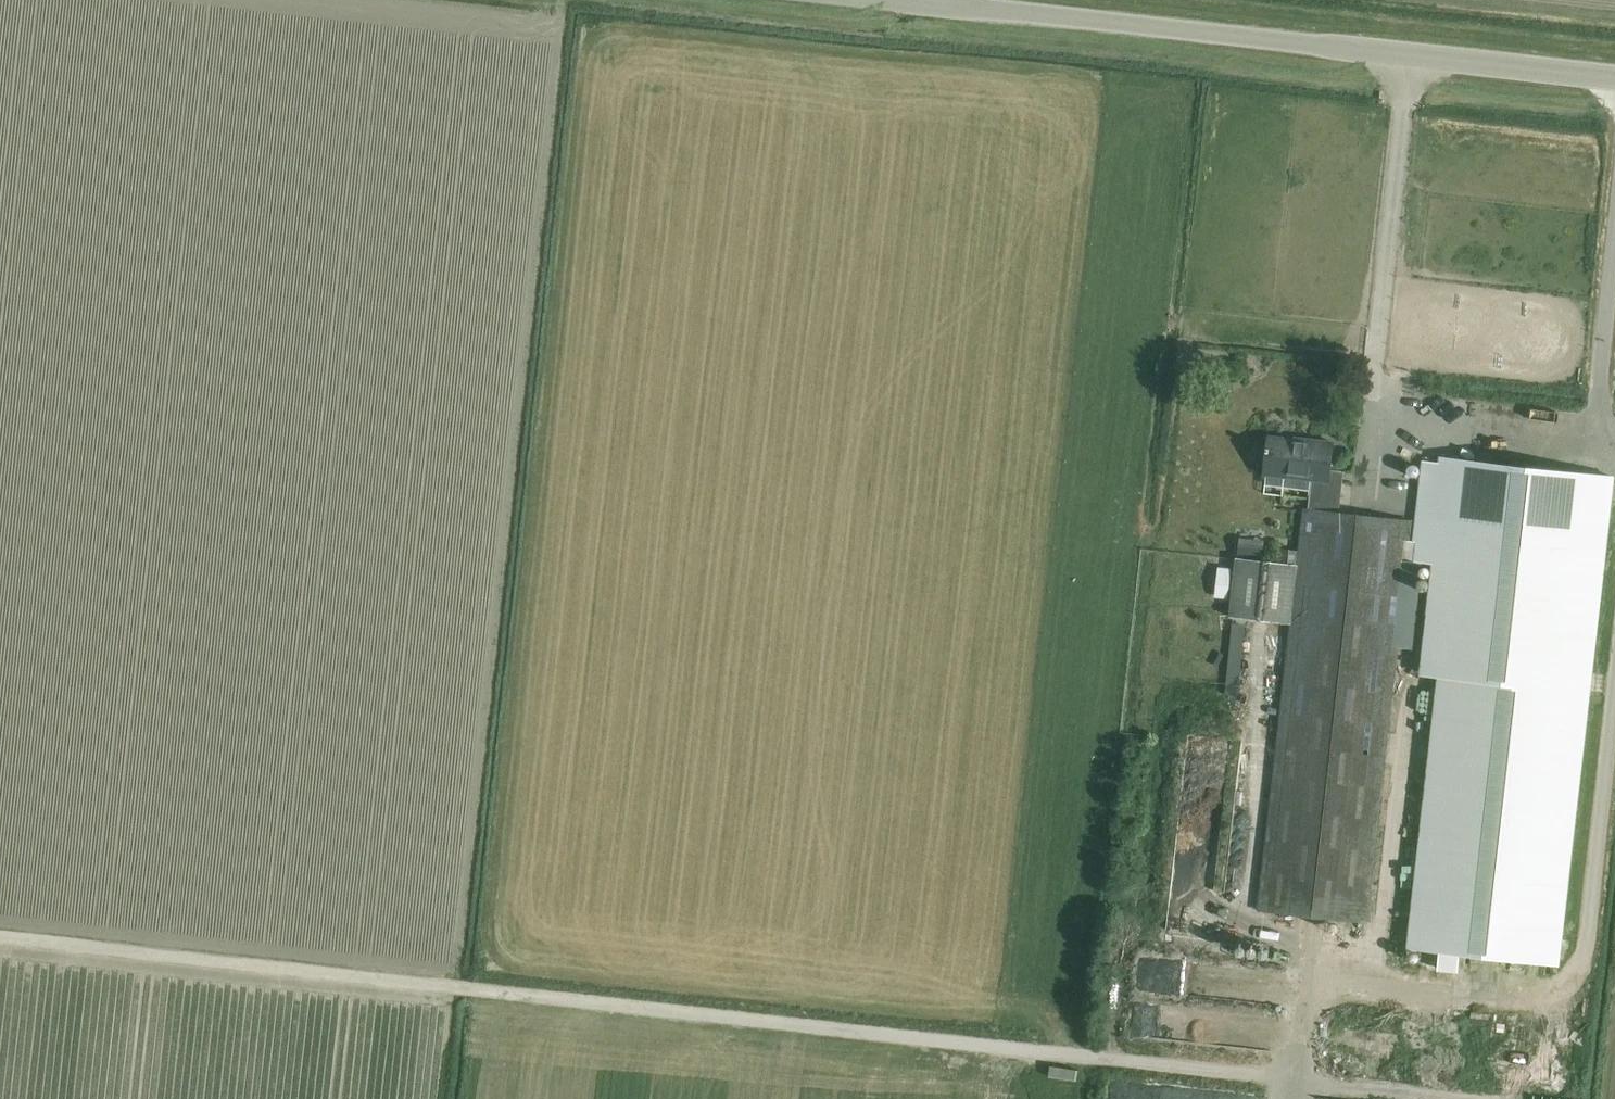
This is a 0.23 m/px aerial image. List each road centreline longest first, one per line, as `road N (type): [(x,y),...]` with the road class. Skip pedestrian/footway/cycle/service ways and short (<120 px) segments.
road 1 (unclassified): [(1614,77),(909,1)]

